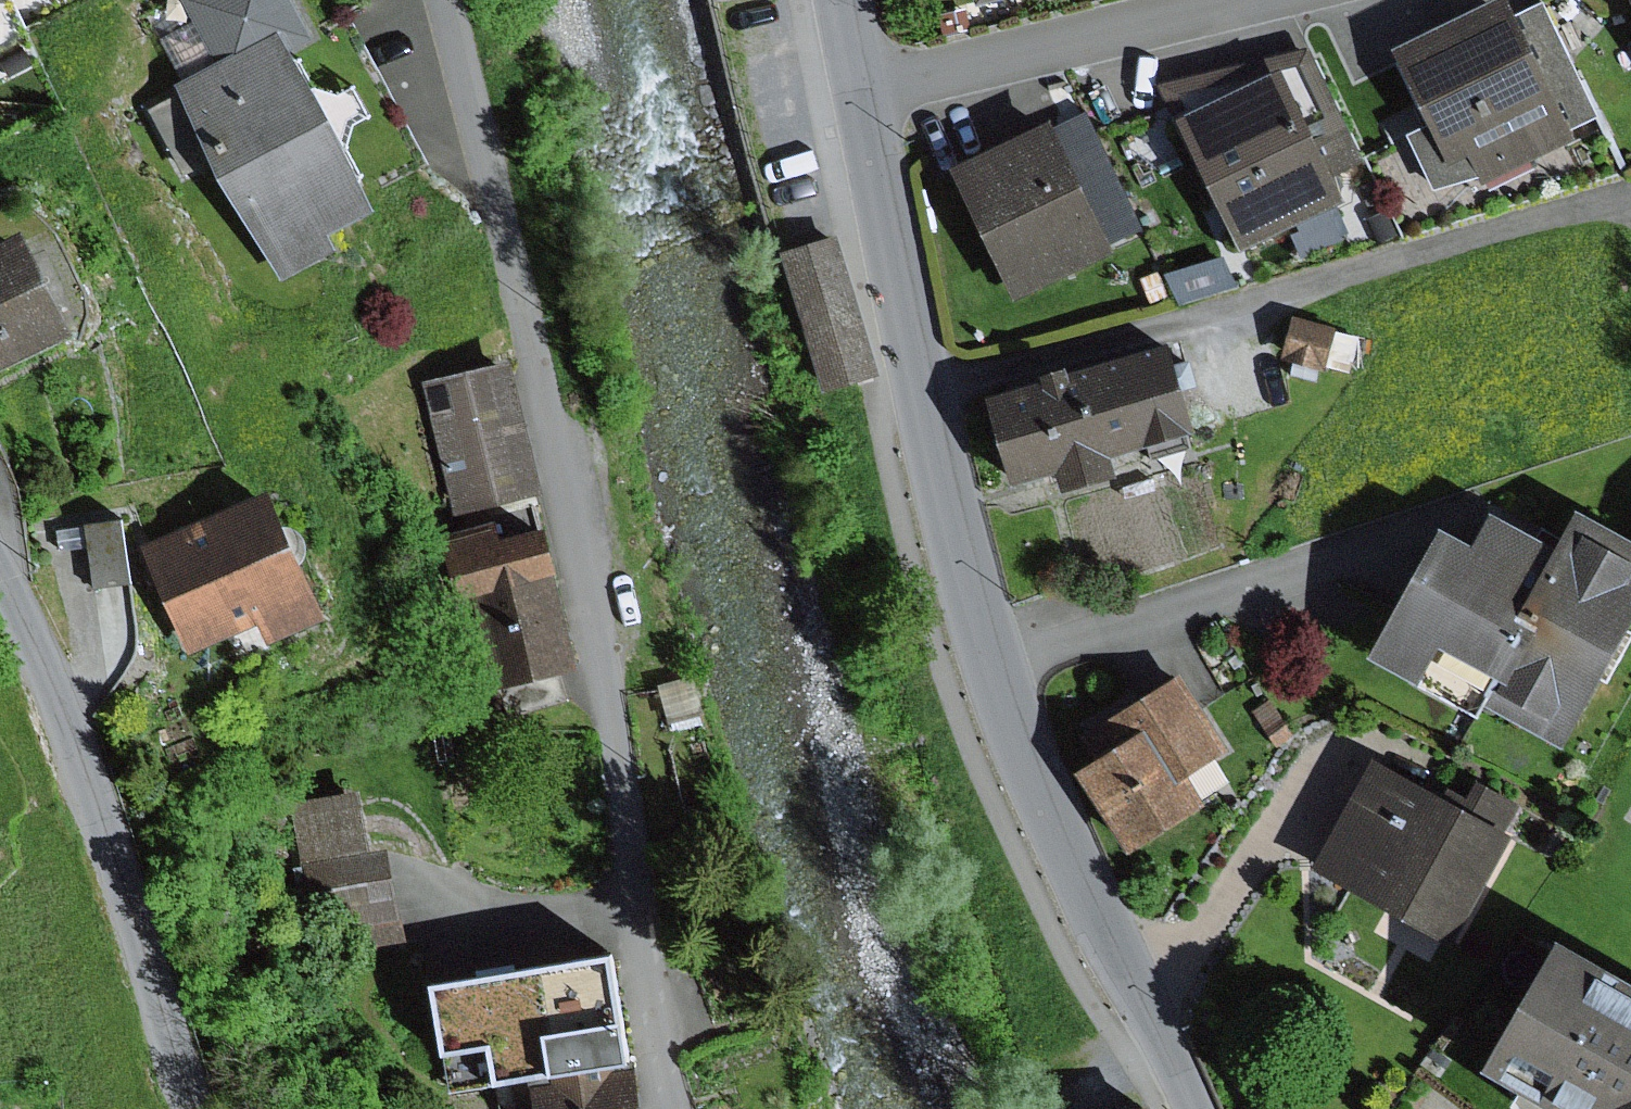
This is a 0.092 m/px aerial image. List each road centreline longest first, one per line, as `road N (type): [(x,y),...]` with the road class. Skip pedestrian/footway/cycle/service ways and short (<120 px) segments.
road 1 (residential): [(676,1108),(646,1029),(591,559),(476,185),(443,0)]
road 2 (residential): [(1189,1108),(1013,673),(927,407),(868,87)]
road 3 (tertiary): [(196,1108),(63,693),(0,551)]
road 4 (residential): [(868,87),(1229,0)]

